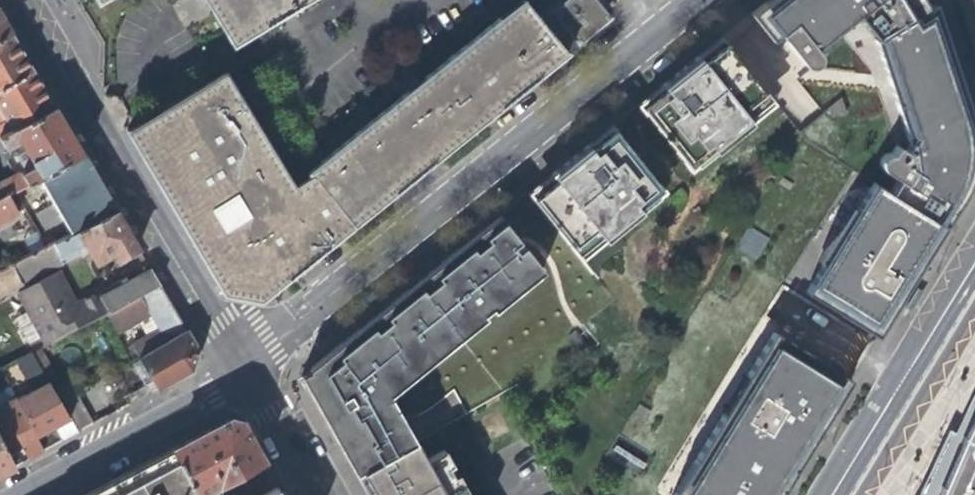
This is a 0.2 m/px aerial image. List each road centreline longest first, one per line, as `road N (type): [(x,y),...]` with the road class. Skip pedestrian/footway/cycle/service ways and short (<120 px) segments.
road 1 (residential): [(243,368),(698,0)]
road 2 (residential): [(21,0),(243,368)]
road 3 (residential): [(837,494),(974,274)]
road 4 (residential): [(31,494),(243,368)]
road 5 (residential): [(243,368),(319,494)]

